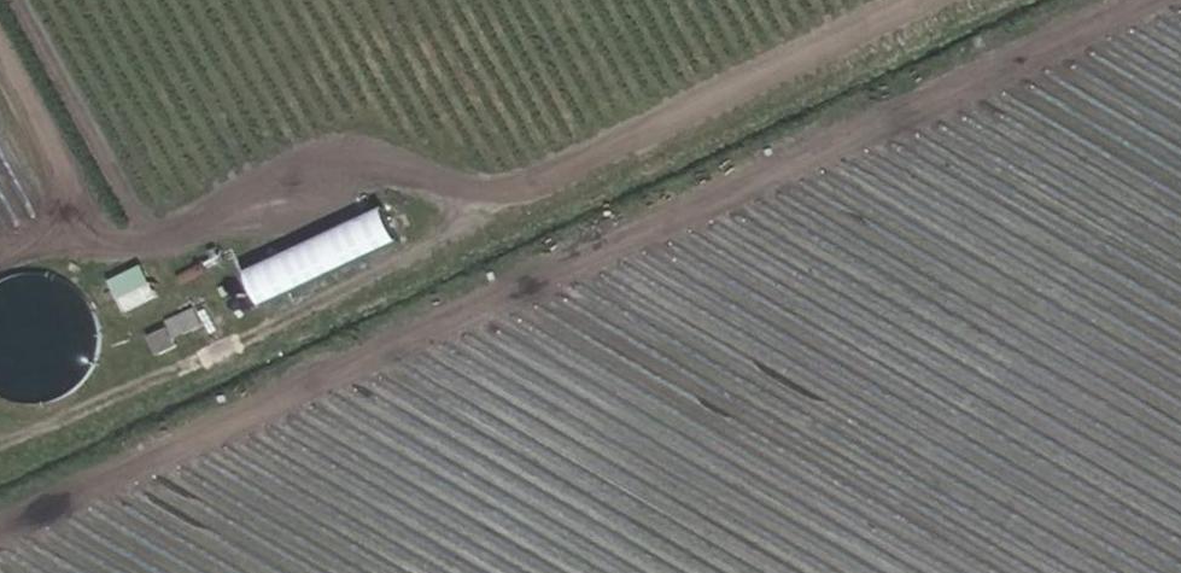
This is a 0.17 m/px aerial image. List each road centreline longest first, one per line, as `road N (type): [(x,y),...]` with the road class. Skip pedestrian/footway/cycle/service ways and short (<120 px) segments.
road 1 (track): [(0,263),(36,246),(109,241),(380,166),(518,200),(934,0)]
road 2 (track): [(0,45),(109,241)]

